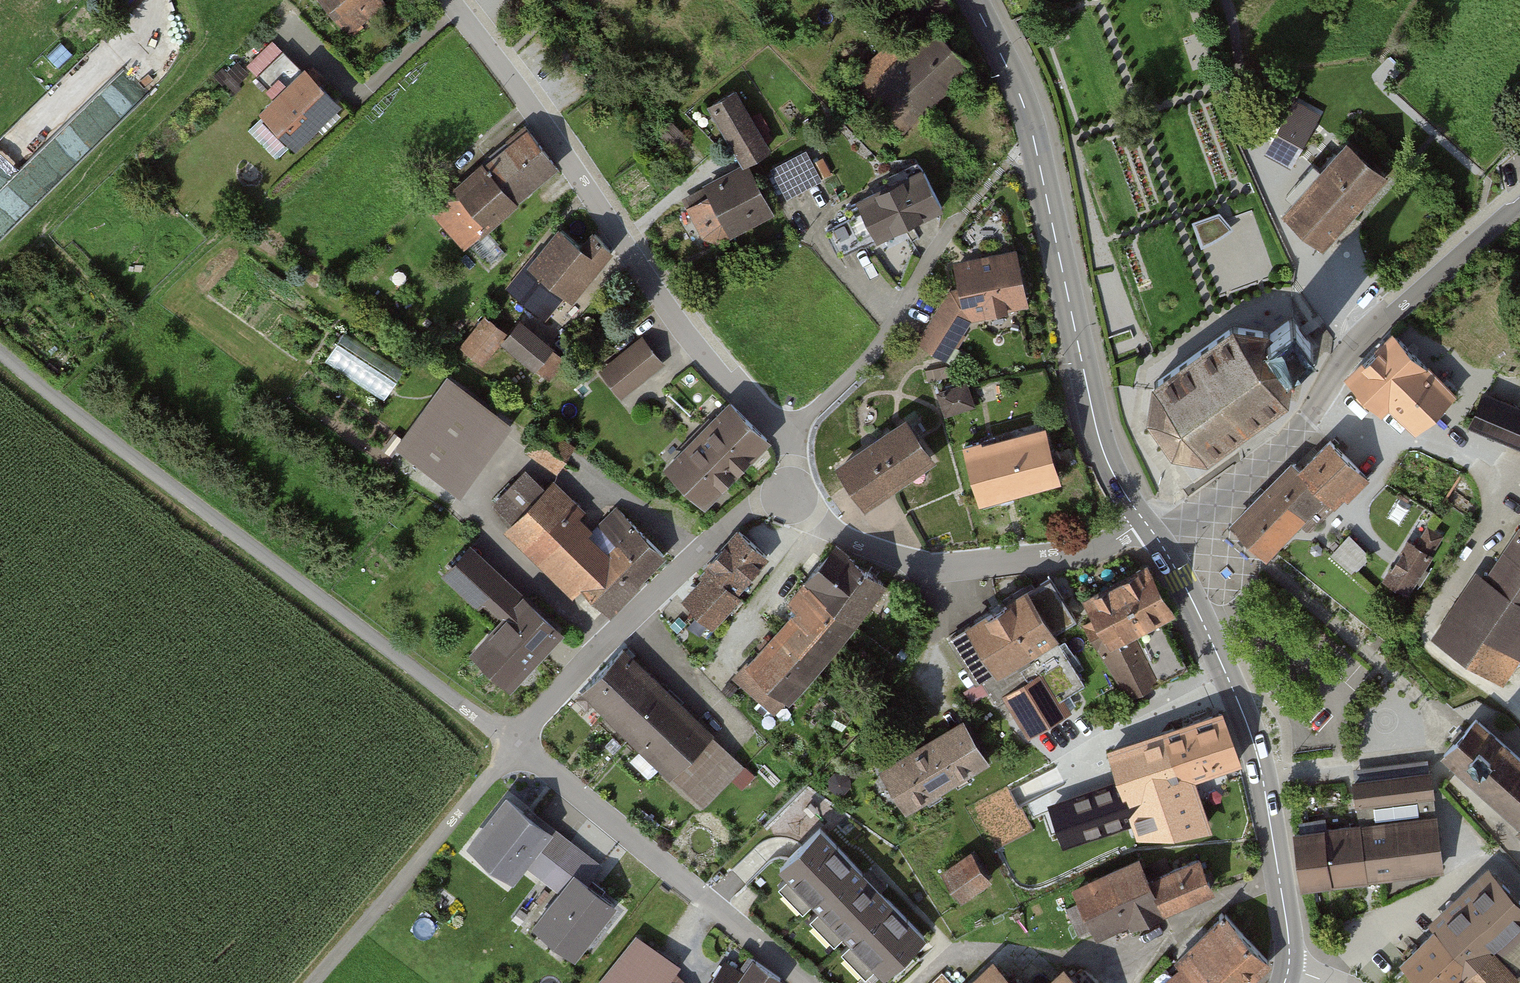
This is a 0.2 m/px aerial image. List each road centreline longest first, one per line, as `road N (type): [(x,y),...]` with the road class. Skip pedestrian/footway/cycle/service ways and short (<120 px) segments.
road 1 (unclassified): [(514,743),(0,352)]
road 2 (tertiary): [(1149,527),(1105,455),(1019,92),(974,0)]
road 3 (residential): [(450,0),(664,303),(741,395),(788,435)]
road 4 (residential): [(1149,527),(1176,526),(1284,443),(1355,346),(1519,205)]
road 5 (tertiary): [(1288,972),(1251,731),(1149,527)]
road 6 (residential): [(1149,527),(1073,553),(919,564),(843,536),(789,494)]
road 7 (residential): [(514,743),(639,605),(738,516),(789,494)]
road 8 (unclassified): [(802,982),(514,743)]
road 9 (track): [(317,982),(514,743)]
road 10 (residential): [(788,435),(881,342),(962,212)]

